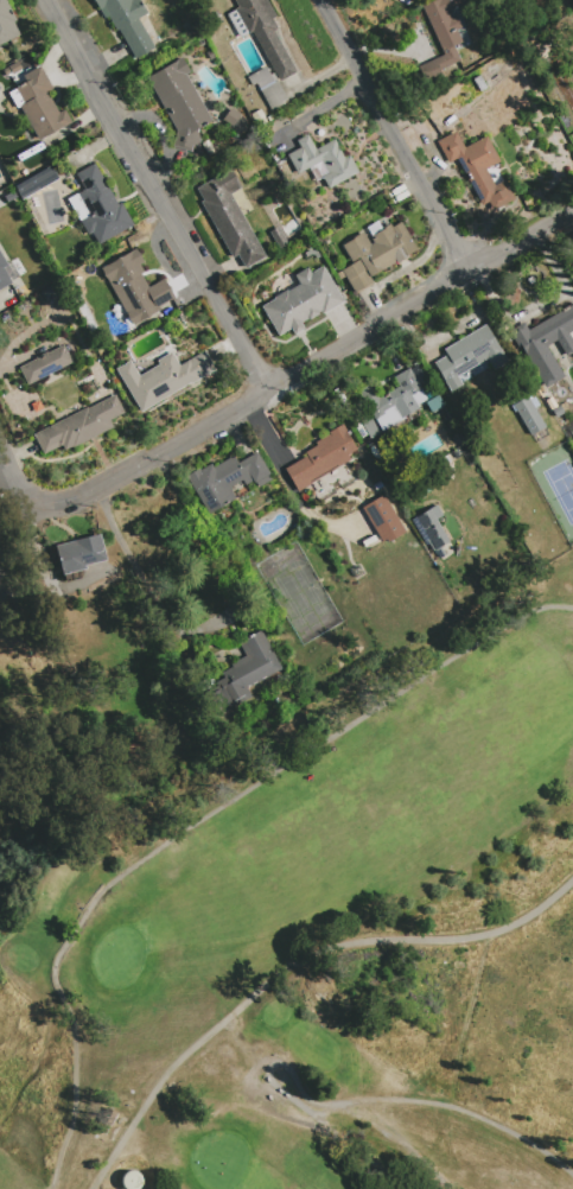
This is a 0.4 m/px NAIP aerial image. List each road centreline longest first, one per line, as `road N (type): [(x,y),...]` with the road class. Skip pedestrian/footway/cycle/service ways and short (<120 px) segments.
road 1 (residential): [(49,500),(87,495),(572,209)]
road 2 (residential): [(45,0),(270,390)]
road 3 (residential): [(326,0),(471,271)]

